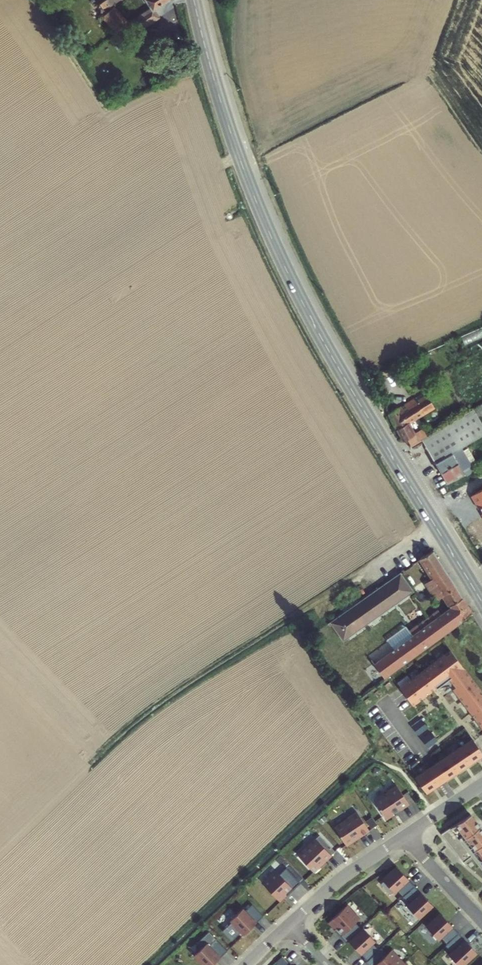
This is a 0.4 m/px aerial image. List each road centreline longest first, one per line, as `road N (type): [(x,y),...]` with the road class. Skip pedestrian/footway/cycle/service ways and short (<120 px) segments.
road 1 (secondary): [(481,602),(289,275),(233,140),(193,0)]
road 2 (residential): [(406,834),(289,924)]

